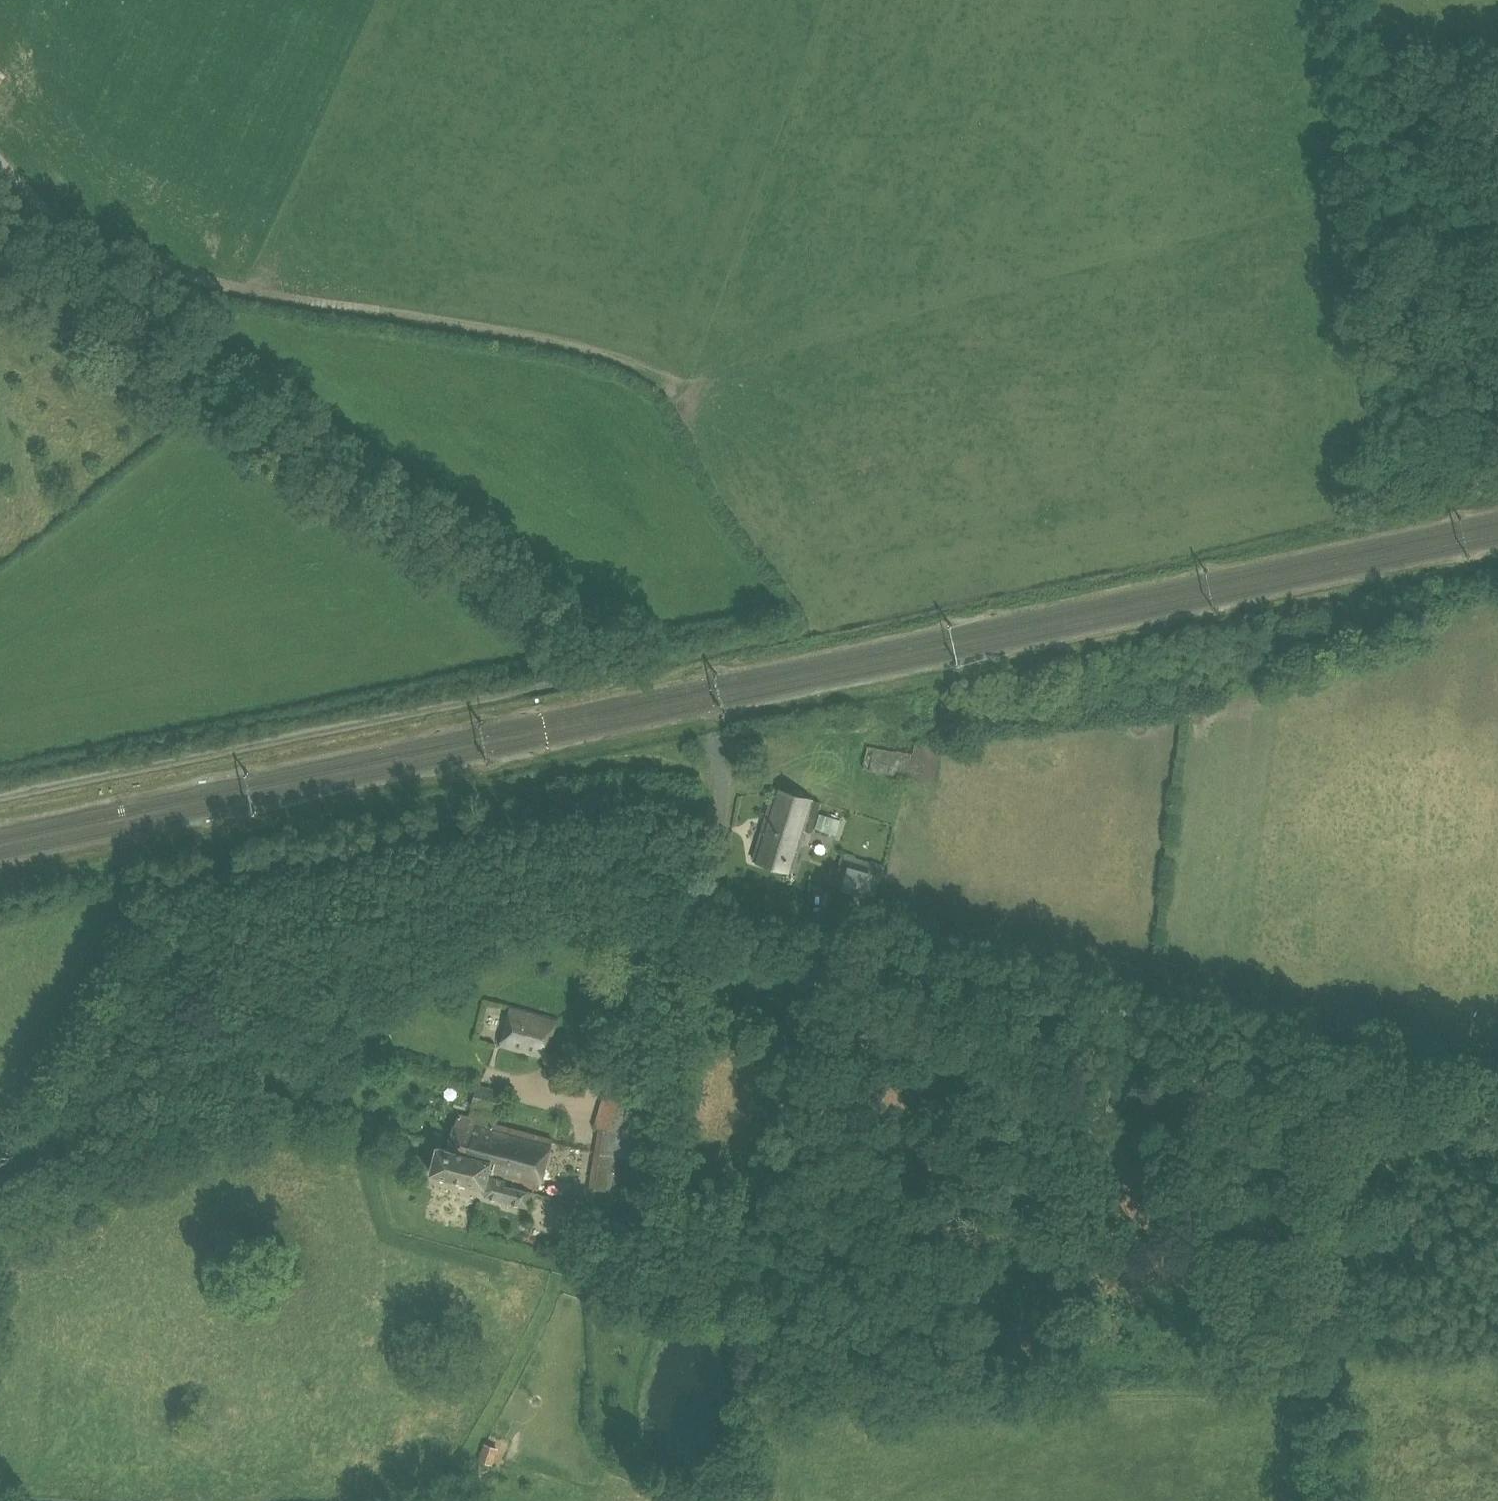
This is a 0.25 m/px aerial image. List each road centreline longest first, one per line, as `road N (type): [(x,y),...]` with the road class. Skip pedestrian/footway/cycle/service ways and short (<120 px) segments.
road 1 (track): [(1497,1106),(1376,1089),(1259,1060),(784,927),(620,898),(579,902),(365,997),(338,1017),(302,1104),(360,1140),(384,1237),(495,1267)]
road 2 (track): [(607,654),(0,253)]
road 3 (track): [(314,1076),(232,1068),(150,1103),(16,1218),(0,1217)]
road 4 (track): [(375,1483),(364,1390),(393,1239)]

